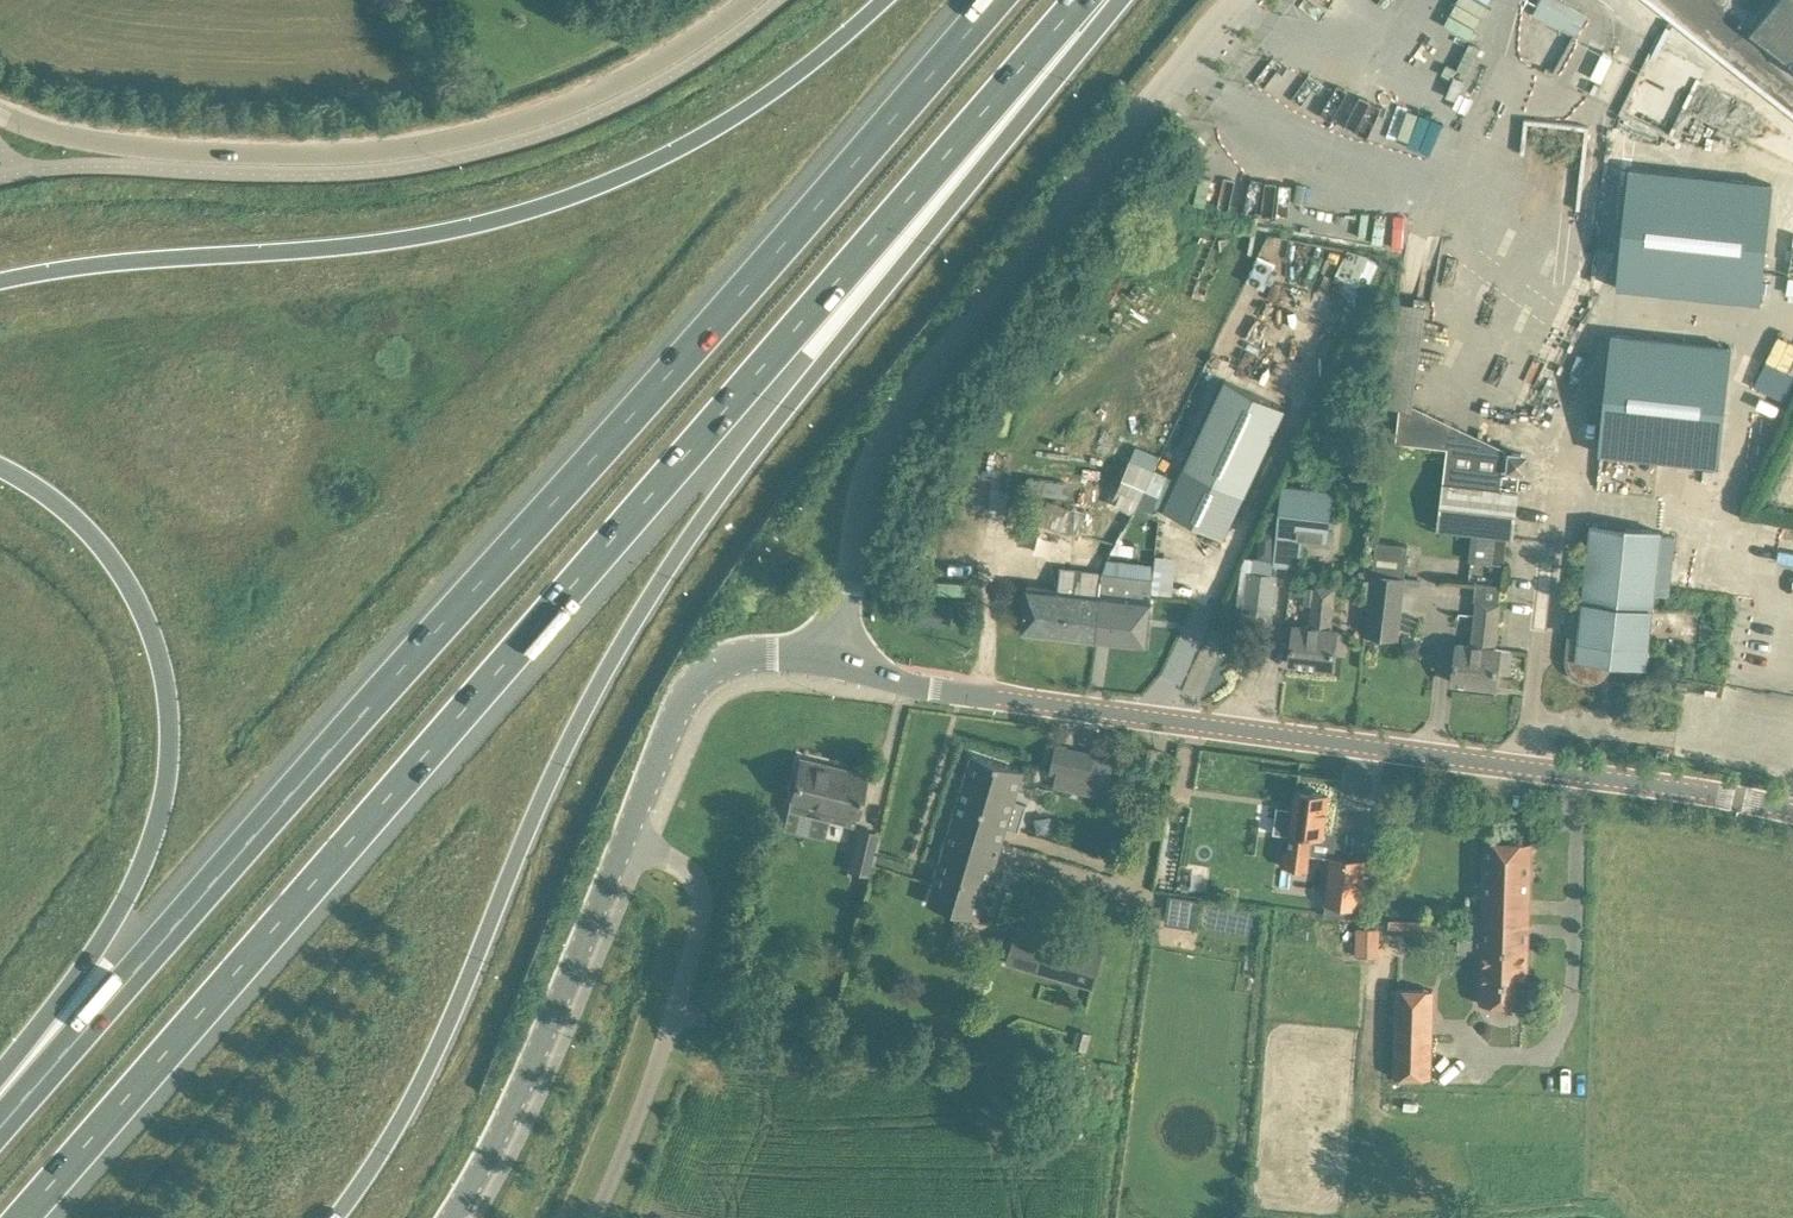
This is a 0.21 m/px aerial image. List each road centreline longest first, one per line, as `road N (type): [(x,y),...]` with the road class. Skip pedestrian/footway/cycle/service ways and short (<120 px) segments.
road 1 (motorway): [(21,1217),(1080,0)]
road 2 (motorway): [(995,0),(0,1125)]
road 3 (motorway): [(335,1217),(415,1095),(563,753),(650,596),(1088,0)]
road 4 (unclassified): [(833,667),(947,692),(1792,809)]
road 5 (motorway): [(890,0),(737,120),(593,196),(402,242),(92,266),(0,283)]
road 6 (unclassified): [(833,667),(864,486),(883,439),(992,281),(1234,0)]
road 7 (unclassified): [(0,113),(70,140),(161,151),(395,150),(465,138),(626,79),(747,0)]
road 8 (motorway): [(0,467),(84,526),(114,566),(161,668),(170,725),(168,785),(153,844),(113,923),(0,1080)]
road 9 (unclassified): [(600,1217),(697,930),(695,895),(682,874),(622,845)]
road 10 (unclassified): [(454,1217),(520,1097),(622,845)]
road 11 (unclassified): [(622,845),(684,696),(729,665),(833,667)]

